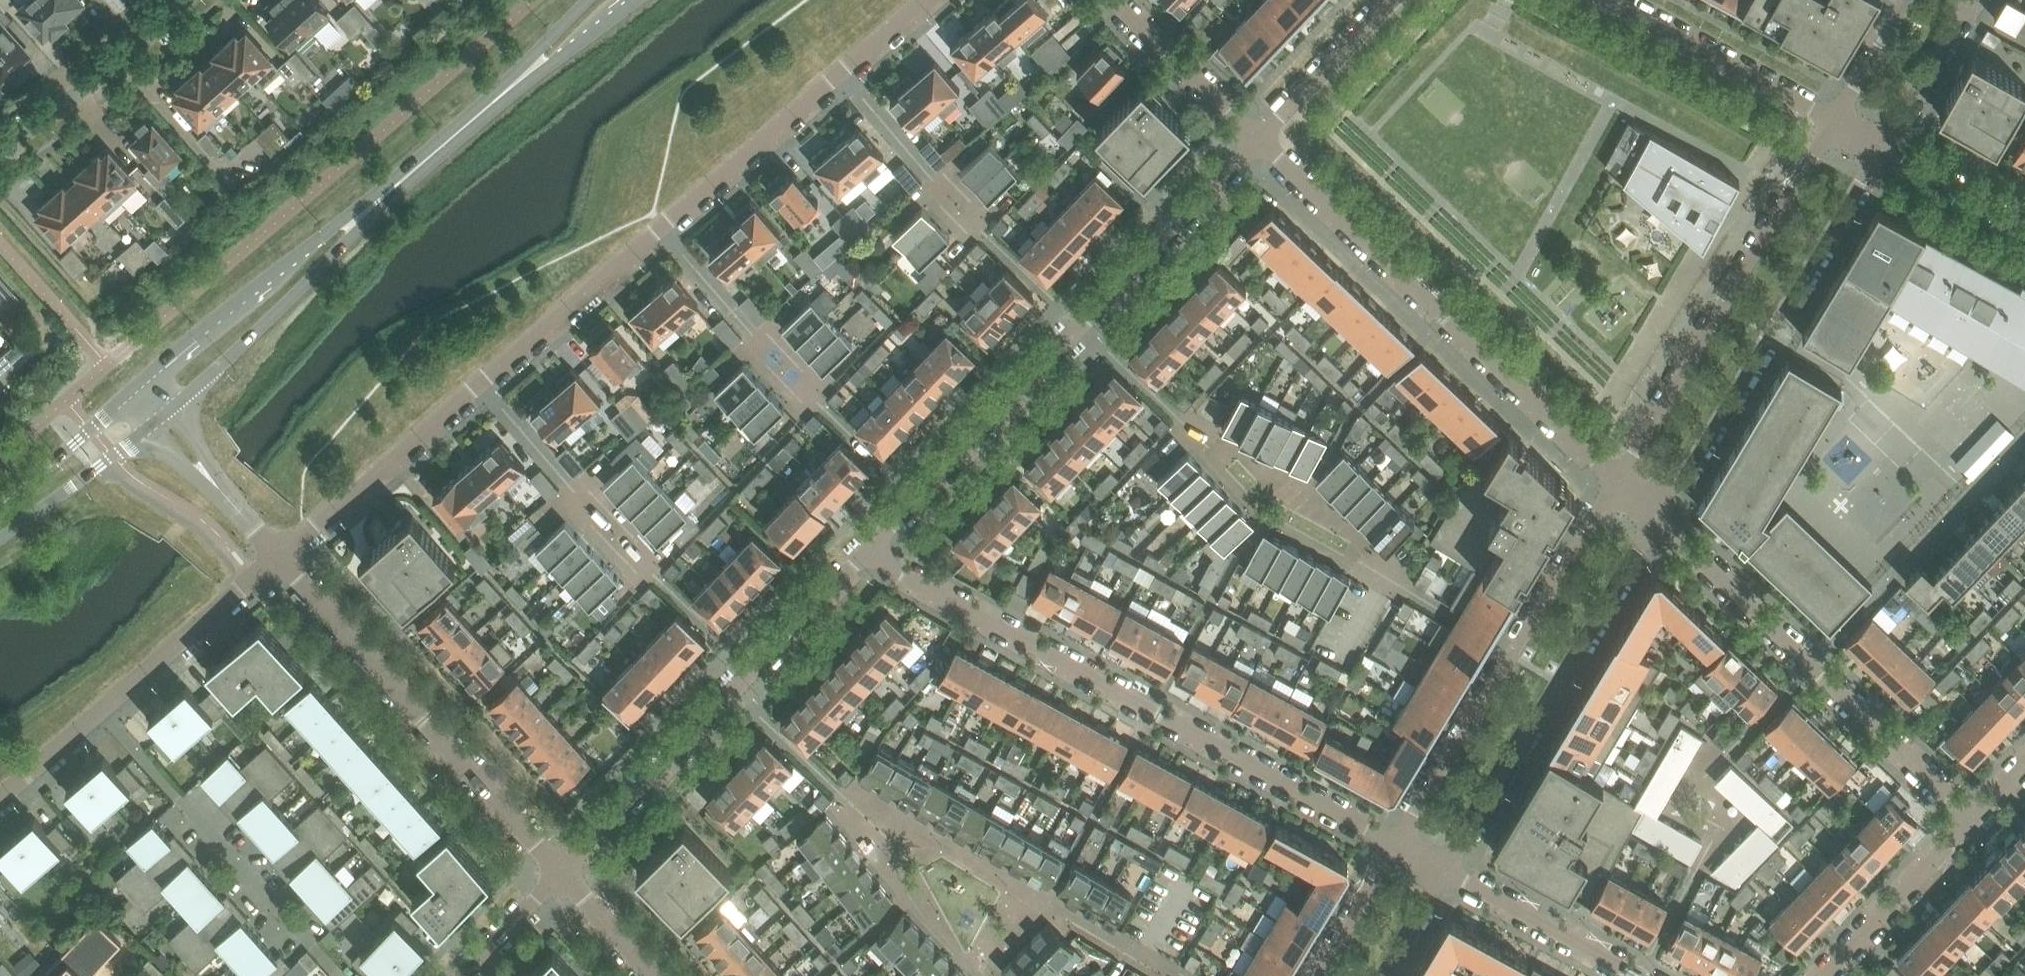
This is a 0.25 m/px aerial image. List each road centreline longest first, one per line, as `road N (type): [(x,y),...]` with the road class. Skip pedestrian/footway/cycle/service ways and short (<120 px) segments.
road 1 (residential): [(868,544),(889,565),(1397,846)]
road 2 (residential): [(1617,480),(1258,137)]
road 3 (residential): [(1657,519),(1882,148)]
road 4 (residential): [(1970,816),(1657,519)]
road 5 (residential): [(557,870),(275,556)]
road 6 (residential): [(1835,122),(1617,480)]
road 7 (residential): [(1447,873),(1657,519)]
road 8 (residential): [(99,709),(340,975)]
road 9 (residential): [(868,544),(1075,327)]
road 10 (secondary): [(369,213),(293,257),(136,387)]
road 11 (secondary): [(172,410),(369,213)]
road 12 (residential): [(1075,327),(1258,137)]
road 13 (residential): [(275,556),(474,385)]
road 14 (residential): [(1614,0),(1835,122)]
road 15 (residential): [(557,870),(730,690)]
road 16 (residential): [(653,230),(840,72)]
road 17 (residential): [(474,385),(653,230)]
road 18 (residential): [(99,709),(275,556)]
road 19 (residential): [(0,144),(89,86),(182,0)]
road 20 (residential): [(1511,655),(1397,846)]
road 21 (residential): [(840,72),(984,237)]
road 22 (residential): [(1826,975),(1970,816)]
road 23 (residential): [(1447,873),(1634,975)]
road 24 (residential): [(1617,480),(1511,655)]
road 25 (residential): [(730,690),(868,544)]
road 26 (residential): [(1258,137),(1116,0)]
road 27 (residential): [(1258,137),(1389,0)]
road 28 (secondary): [(369,213),(510,89)]
road 29 (secondary): [(0,540),(150,428)]
road 30 (secondary): [(136,387),(0,513)]
road 31 (residential): [(1882,148),(1970,0)]
road 32 (residential): [(1882,148),(2024,226)]
road 33 (residential): [(1373,571),(1511,655)]
road 34 (secondary): [(510,89),(635,0)]
road 35 (residential): [(1397,846),(1316,975)]
road 36 (residential): [(838,792),(730,690)]
road 37 (residential): [(1909,0),(1835,122)]
road 38 (residential): [(557,870),(461,975)]
road 39 (residential): [(651,975),(557,870)]
road 40 (residential): [(748,334),(653,230)]
road 41 (residential): [(1075,327),(1178,419)]
road 42 (residential): [(561,485),(567,512),(611,561),(649,572)]
road 43 (residential): [(474,385),(561,485)]
road 44 (residential): [(0,795),(99,709)]
road 45 (residential): [(649,572),(640,546),(591,498),(561,485)]
road 46 (residential): [(1383,975),(1447,873)]

